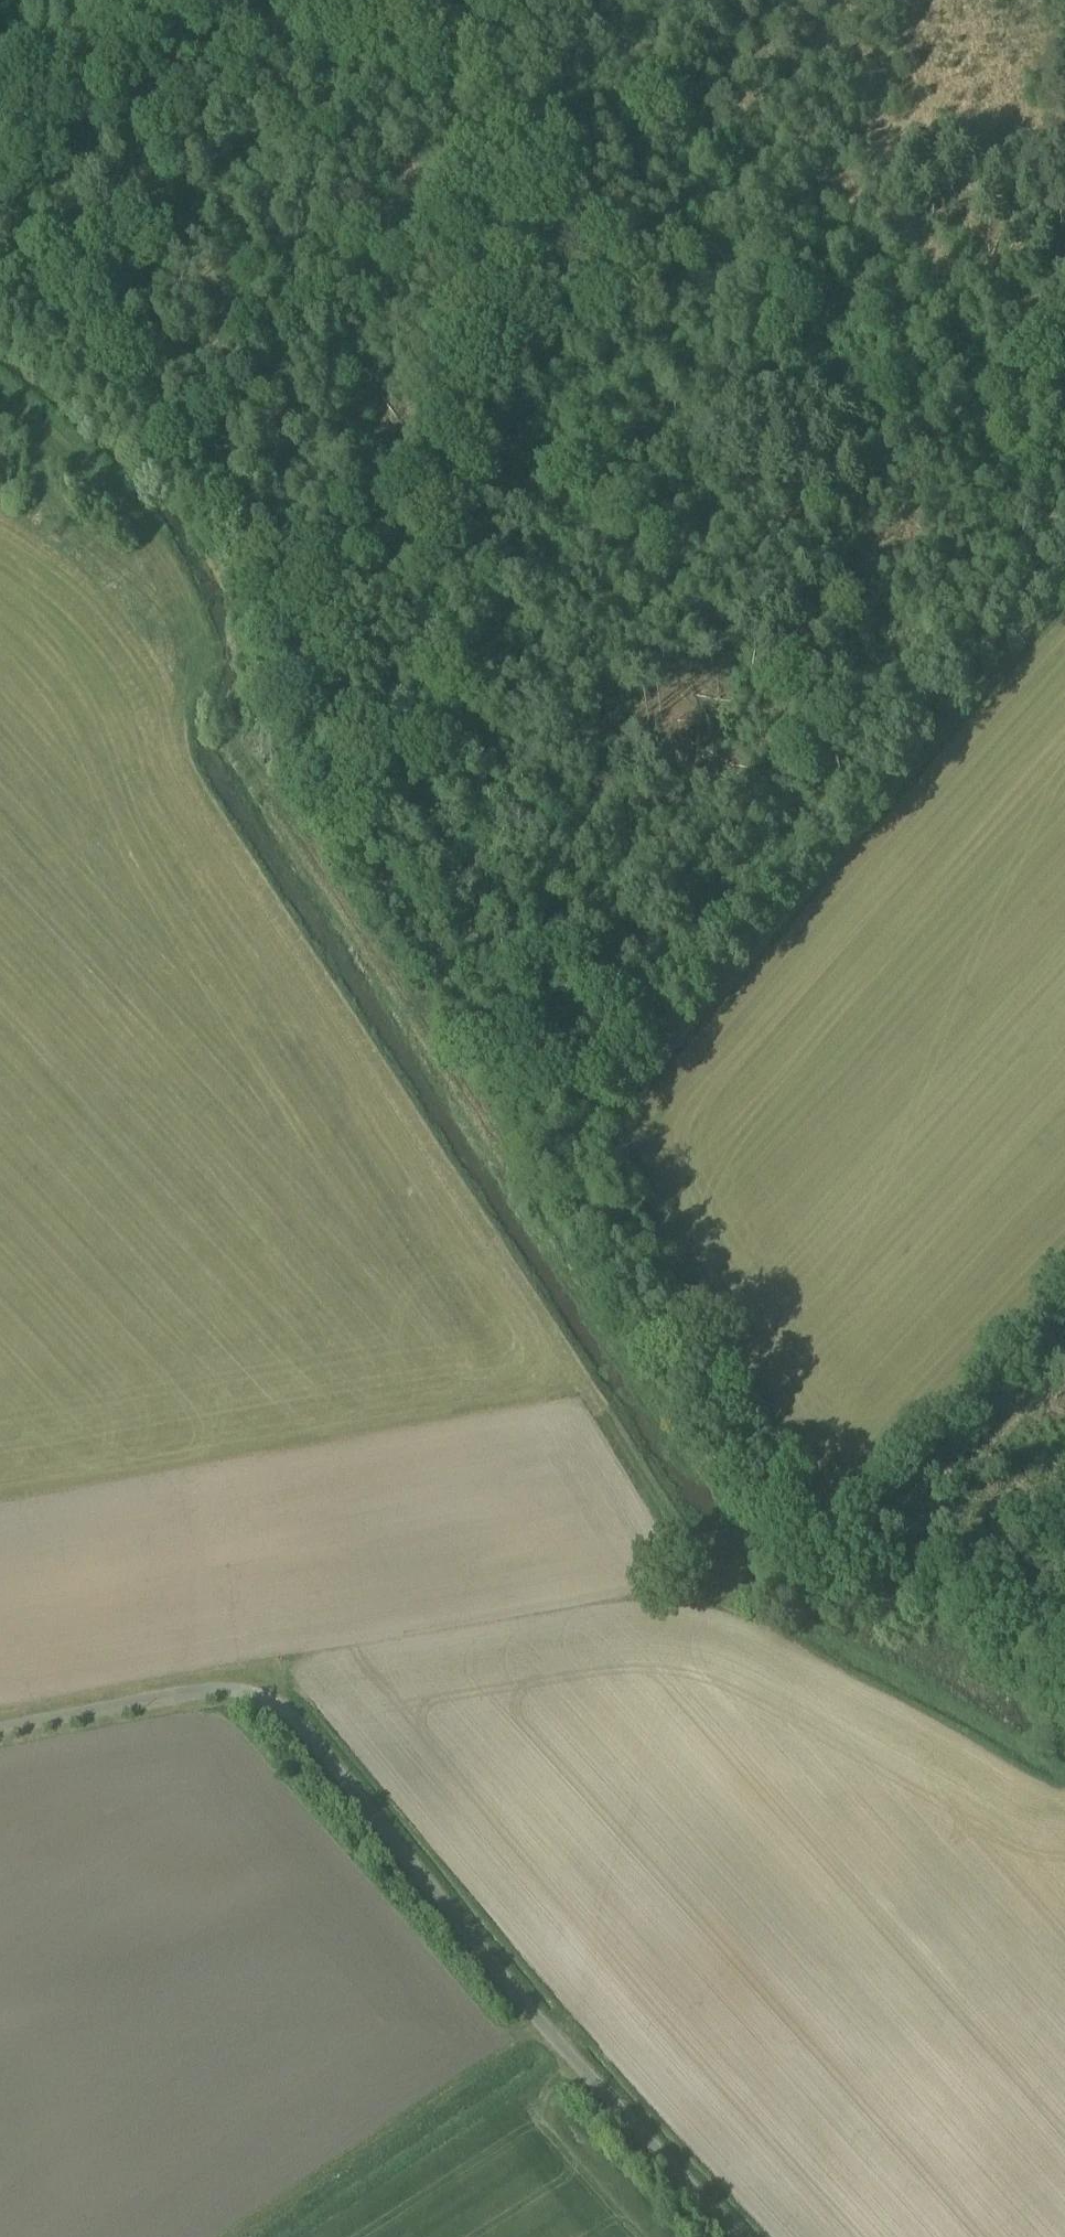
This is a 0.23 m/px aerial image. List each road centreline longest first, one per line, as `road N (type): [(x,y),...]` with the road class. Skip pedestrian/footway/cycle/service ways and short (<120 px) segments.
road 1 (track): [(0,533),(35,557),(101,638),(744,1599),(1064,1766)]
road 2 (unclassified): [(742,2236),(554,2030),(294,1719),(269,1701),(205,1690),(0,1728)]

